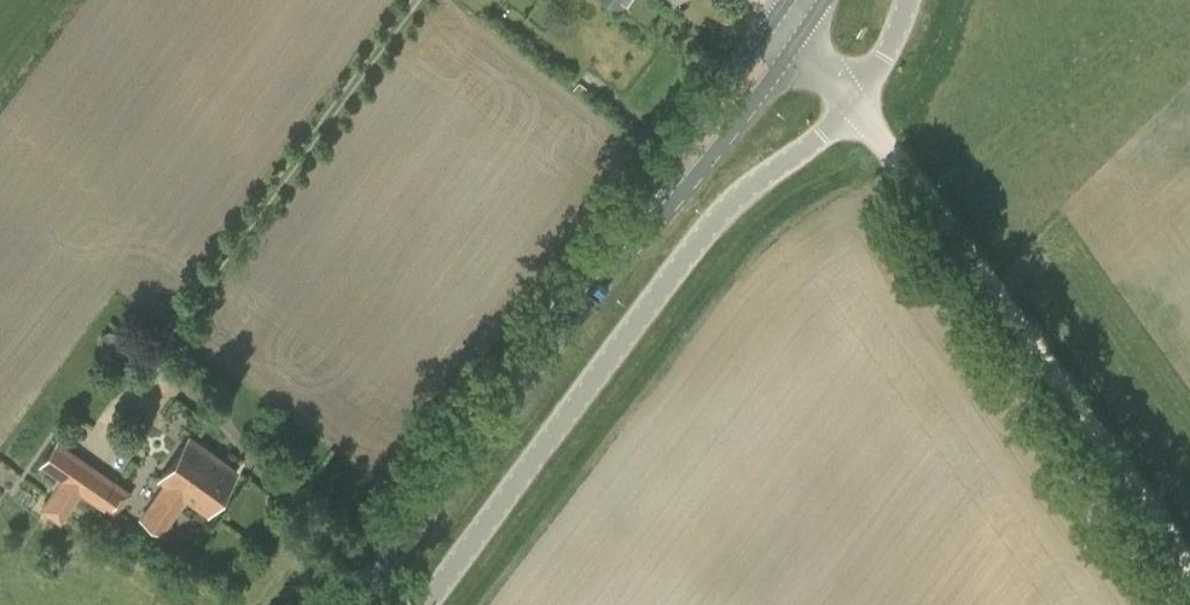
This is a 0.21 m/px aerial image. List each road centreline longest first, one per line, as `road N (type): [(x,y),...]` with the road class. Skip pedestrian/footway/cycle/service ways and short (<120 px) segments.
road 1 (unclassified): [(427,604),(728,210),(823,136),(854,101)]
road 2 (track): [(854,101),(1189,566)]
road 3 (primary): [(784,4),(560,321)]
road 4 (primary): [(560,321),(705,168),(804,27)]
road 5 (primary): [(345,604),(560,321)]

